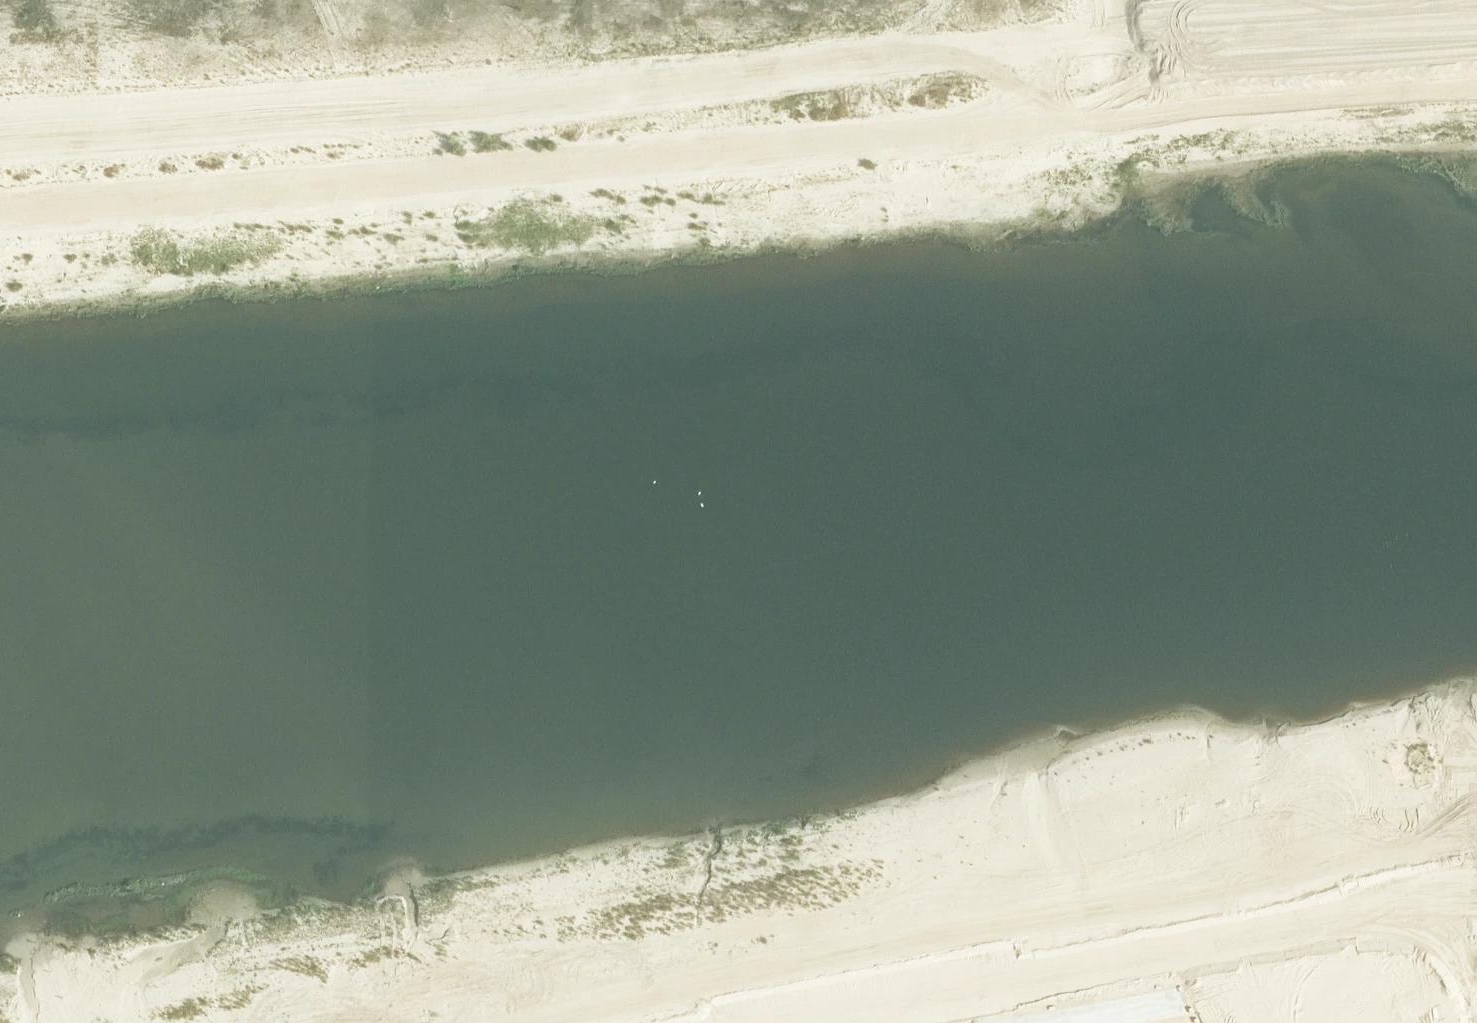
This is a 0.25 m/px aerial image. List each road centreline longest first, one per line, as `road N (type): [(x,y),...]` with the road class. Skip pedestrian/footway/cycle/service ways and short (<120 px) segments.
road 1 (tertiary): [(1476,975),(1175,1009)]

